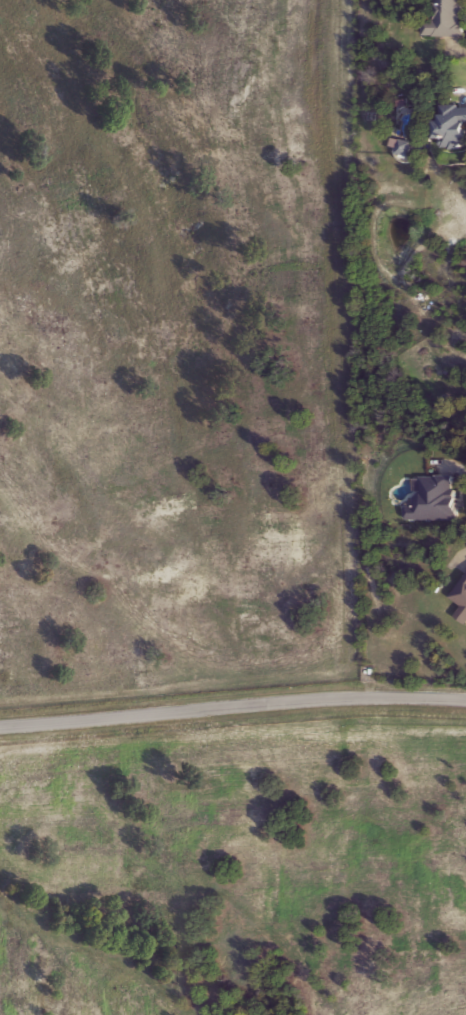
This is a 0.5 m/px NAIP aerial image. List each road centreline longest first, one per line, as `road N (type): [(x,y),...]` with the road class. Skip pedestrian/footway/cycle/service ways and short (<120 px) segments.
road 1 (tertiary): [(465,701),(317,699),(0,725)]

